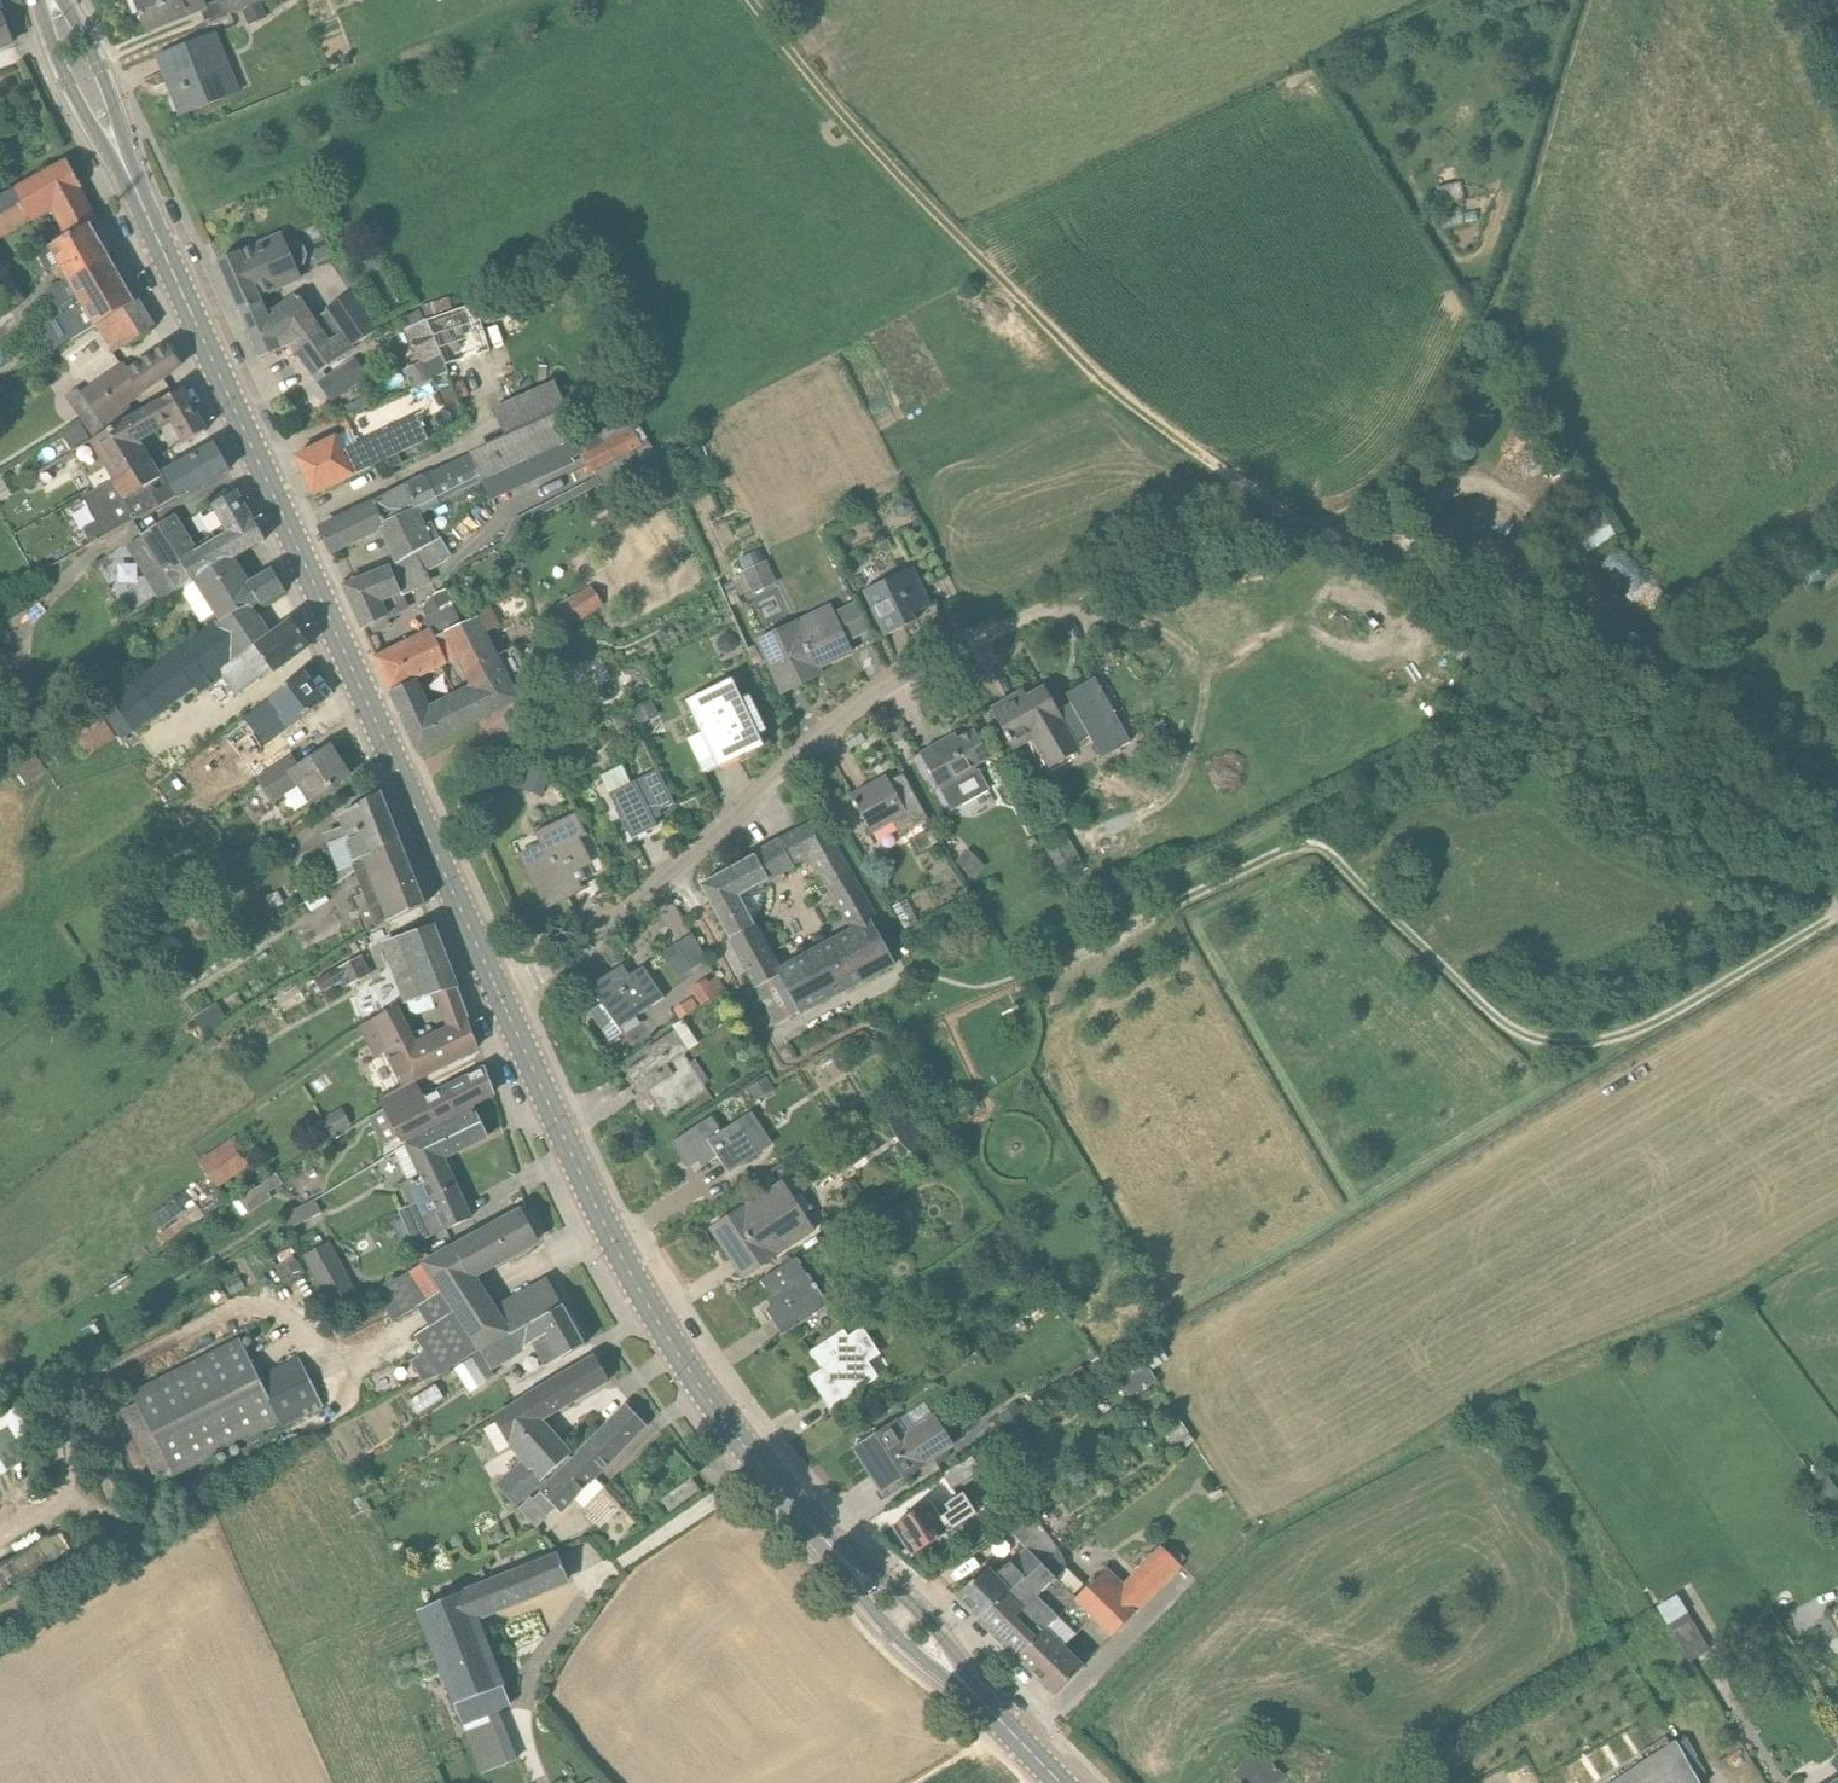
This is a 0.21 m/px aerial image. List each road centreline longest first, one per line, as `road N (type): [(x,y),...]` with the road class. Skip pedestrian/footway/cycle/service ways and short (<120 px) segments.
road 1 (unclassified): [(1837,890),(1530,646),(1349,541),(1314,527),(1276,528),(1139,563),(893,681),(593,939),(542,972)]
road 2 (track): [(1027,974),(1308,845),(1337,860),(1504,1024),(1535,1041),(1578,1046),(1616,1039),(1670,1013),(1837,908)]
road 3 (secondary): [(498,992),(159,242)]
road 4 (track): [(1302,526),(1097,375),(860,133),(752,0)]
road 5 (secondary): [(818,1534),(670,1343),(498,992)]
road 6 (track): [(1587,0),(1515,251),(1449,394),(1399,474),(1314,527)]
road 7 (secondary): [(39,0),(66,81),(159,242)]
road 8 (secondary): [(159,242),(100,67),(62,0)]
road 9 (secondary): [(968,1689),(939,1635),(900,1592),(818,1534)]
road 10 (secondary): [(818,1534),(892,1632),(968,1689)]

